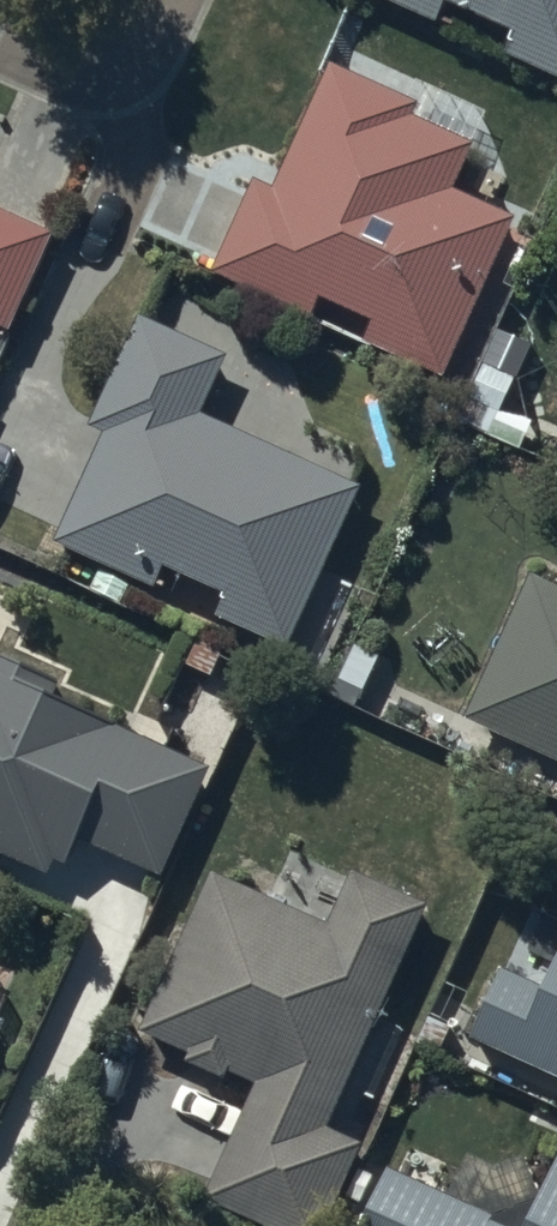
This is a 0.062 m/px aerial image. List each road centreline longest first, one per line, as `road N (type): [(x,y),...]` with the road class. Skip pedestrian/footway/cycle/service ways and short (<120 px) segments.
road 1 (residential): [(0,33),(58,59),(109,64),(147,42),(167,0)]

